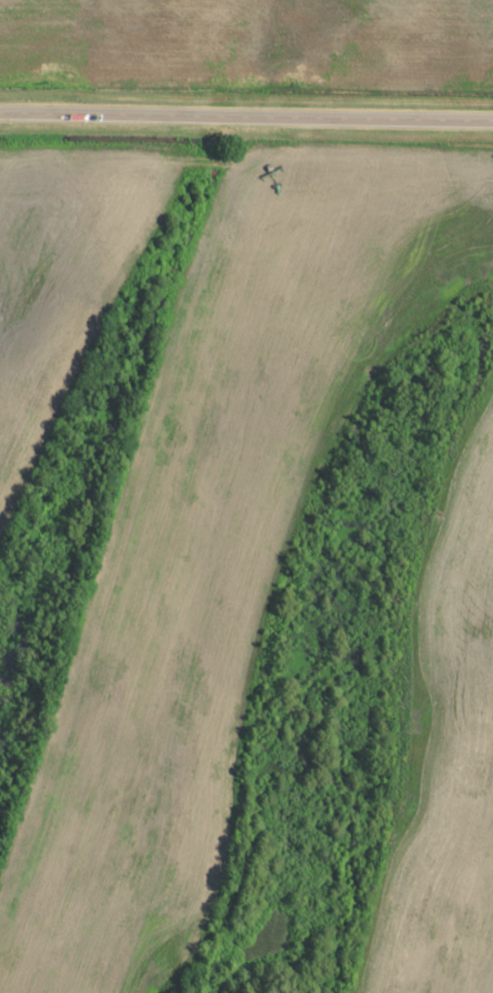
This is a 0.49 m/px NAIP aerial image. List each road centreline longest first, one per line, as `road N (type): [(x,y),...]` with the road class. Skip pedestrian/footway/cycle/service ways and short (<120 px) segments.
road 1 (secondary): [(0,113),(492,121)]

